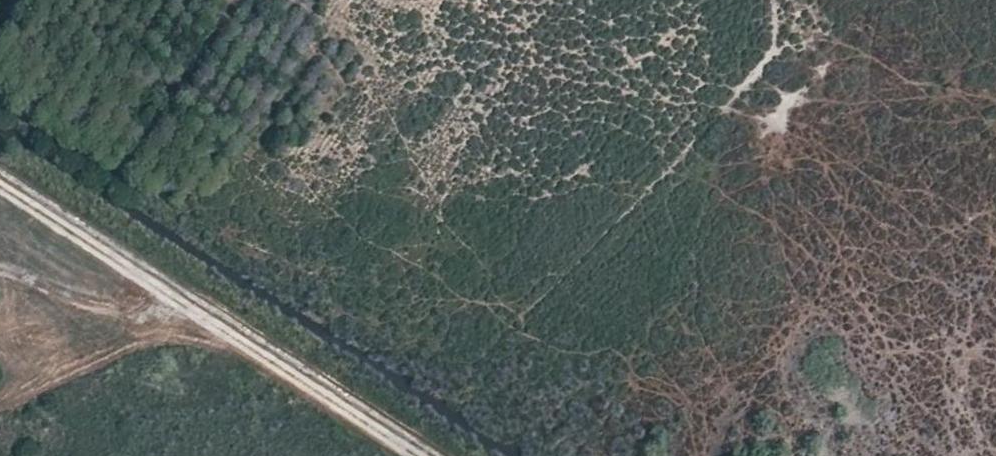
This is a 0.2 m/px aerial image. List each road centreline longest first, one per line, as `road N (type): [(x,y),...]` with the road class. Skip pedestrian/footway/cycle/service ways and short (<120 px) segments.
road 1 (track): [(0,185),(411,455)]

